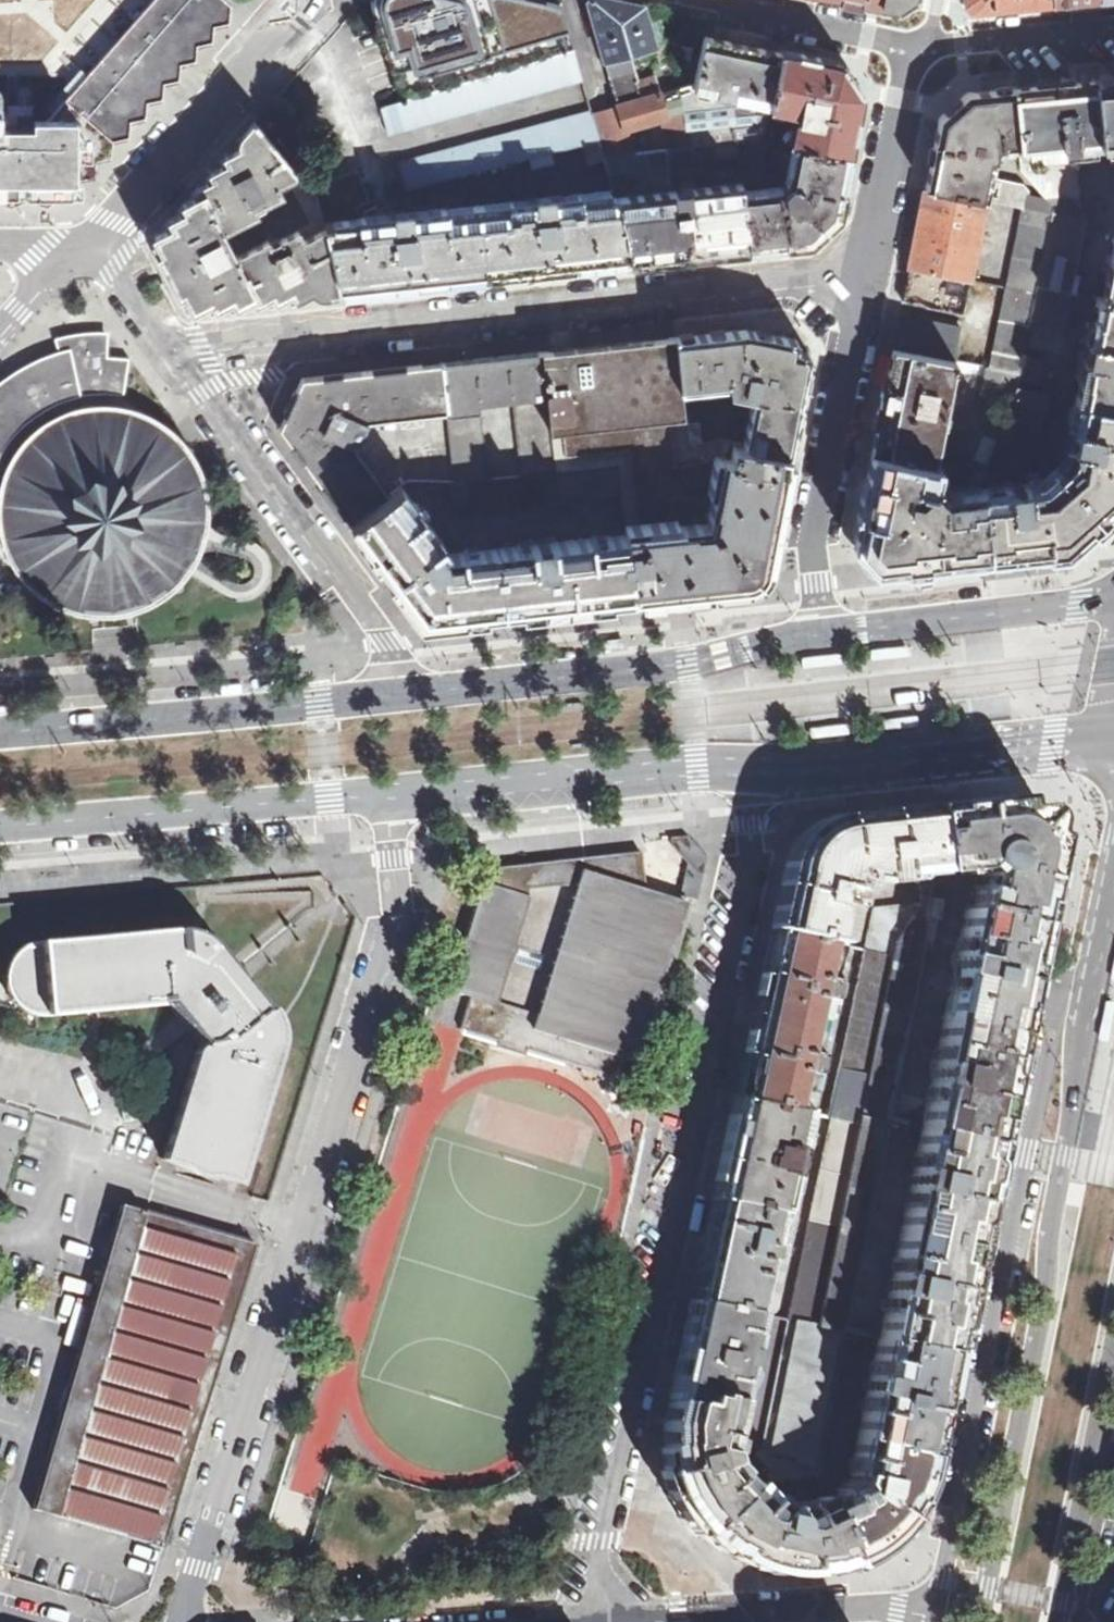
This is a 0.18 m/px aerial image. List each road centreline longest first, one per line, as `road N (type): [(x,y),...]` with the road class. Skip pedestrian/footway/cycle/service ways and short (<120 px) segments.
road 1 (residential): [(584,1621),(751,857),(751,815),(776,770)]
road 2 (residential): [(183,1621),(398,917),(390,796)]
road 3 (residential): [(867,281),(811,276),(204,346),(179,357)]
road 4 (residential): [(1084,998),(1049,1047),(932,1617)]
road 5 (primary): [(1084,998),(1046,1275),(978,1621)]
road 6 (primary): [(823,631),(719,657),(399,696)]
road 7 (residential): [(399,696),(393,652),(179,357)]
road 8 (primary): [(399,696),(0,734)]
road 9 (primary): [(0,828),(390,796)]
road 10 (primary): [(390,796),(692,768),(776,770)]
road 11 (residential): [(867,281),(812,538),(823,631)]
road 12 (primary): [(776,770),(1113,741)]
road 13 (residential): [(90,246),(306,0)]
road 14 (primary): [(1113,594),(823,631)]
road 15 (primary): [(1058,1621),(1113,1346)]
road 16 (residential): [(921,51),(905,90),(867,281)]
road 17 (residential): [(921,51),(705,0)]
road 18 (residential): [(1113,36),(921,51)]
road 19 (residential): [(932,1617),(896,1611),(759,1621)]
road 20 (residential): [(179,357),(121,270),(90,246)]
road 21 (primary): [(1113,862),(1084,998)]

